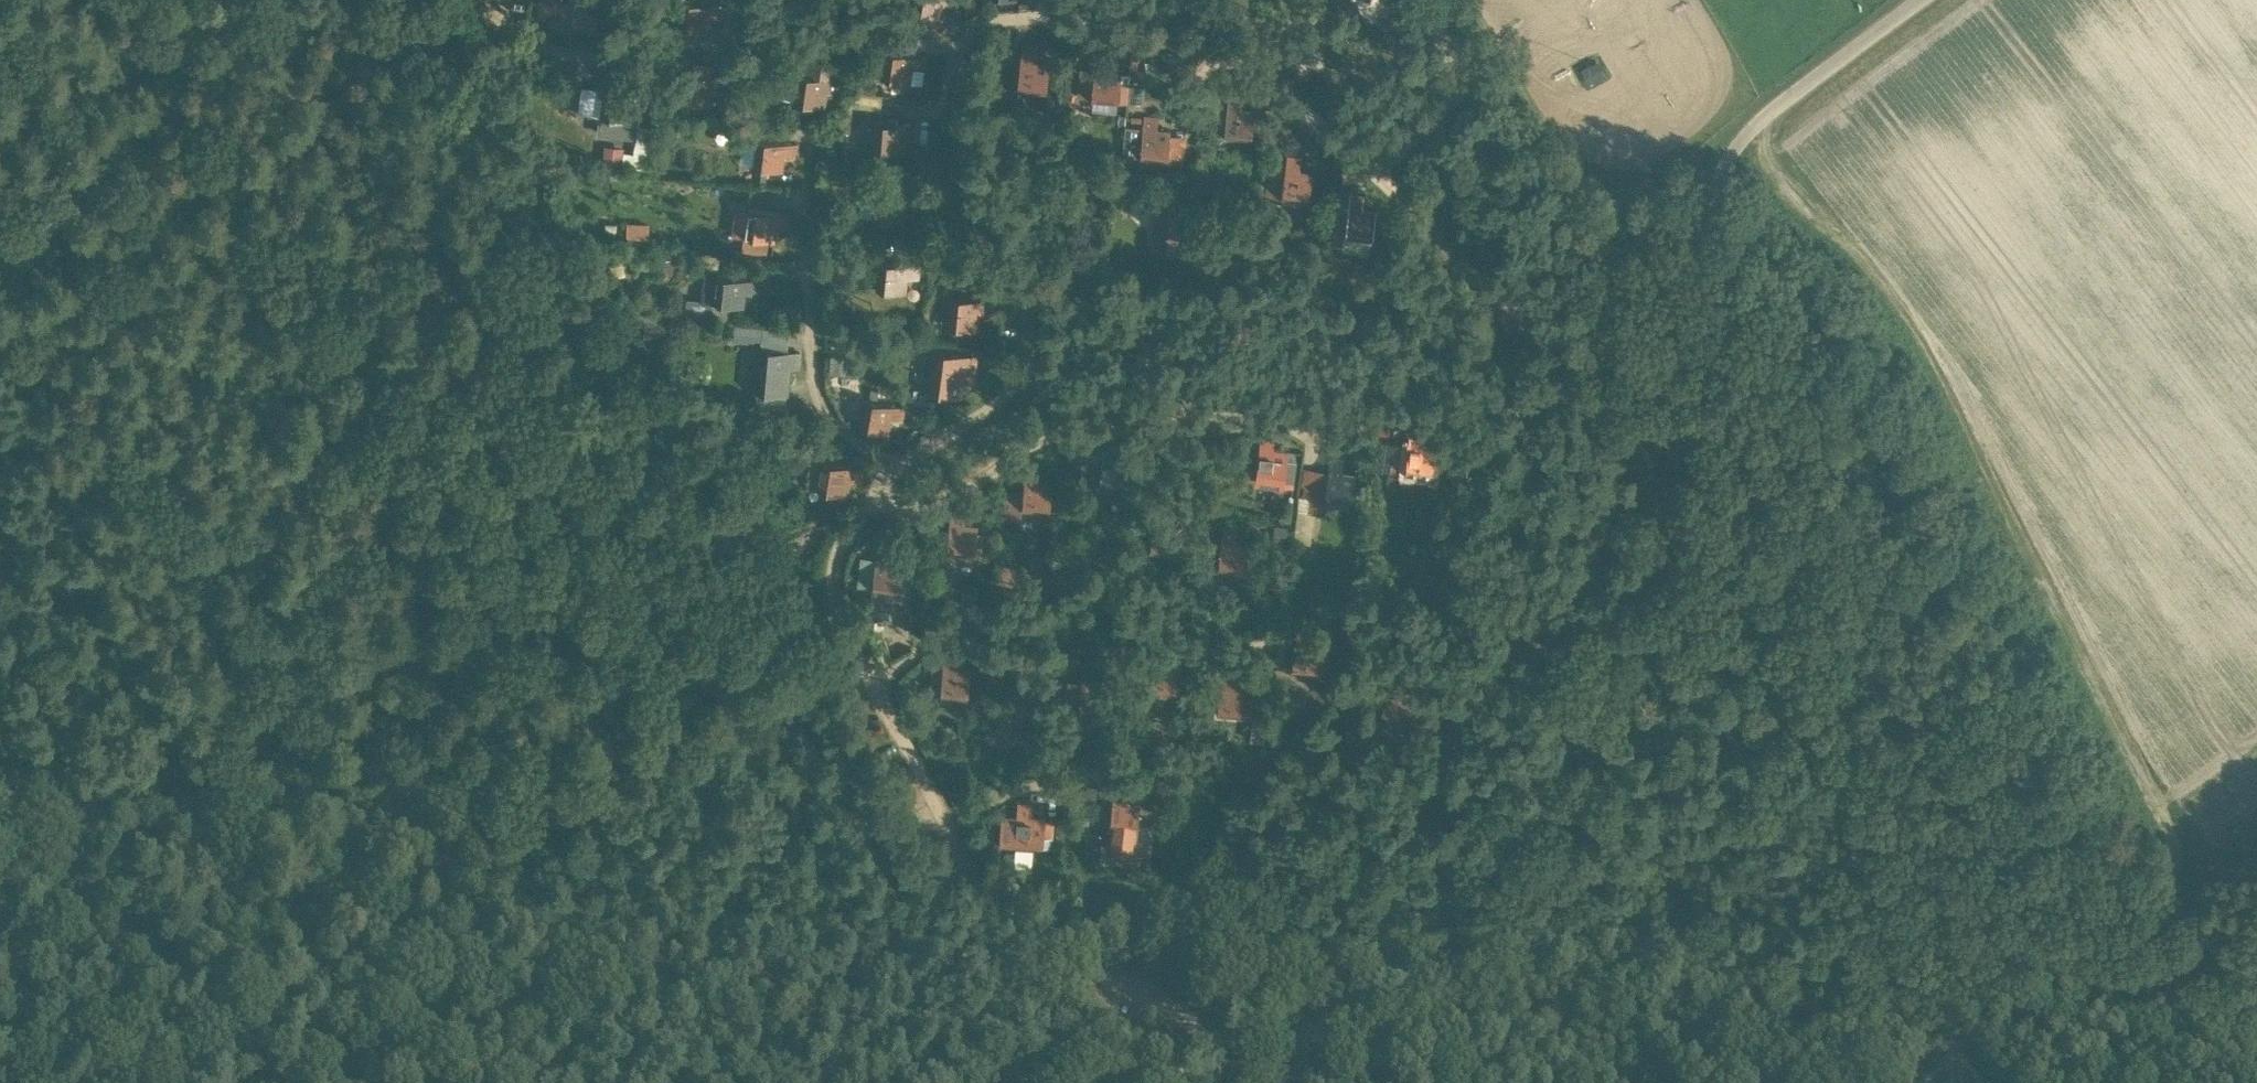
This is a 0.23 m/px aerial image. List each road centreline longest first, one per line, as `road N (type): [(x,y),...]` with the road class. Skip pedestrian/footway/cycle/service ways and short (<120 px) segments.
road 1 (track): [(2256,957),(2179,897),(1935,406),(1850,271),(1723,163)]
road 2 (unclassified): [(1214,1050),(1436,912),(1495,853),(1546,782),(1646,570),(1670,487),(1677,369)]
road 3 (unclassified): [(1677,369),(1684,266),(1723,163),(1772,109),(1920,0)]
road 4 (track): [(2164,871),(2126,916),(1963,1044)]
road 5 (unclassified): [(1677,369),(1622,357),(1496,294)]
road 6 (track): [(1378,1082),(1446,936),(1436,912)]
road 7 (unclassified): [(1214,1050),(1179,1010),(1143,987),(1094,973)]

